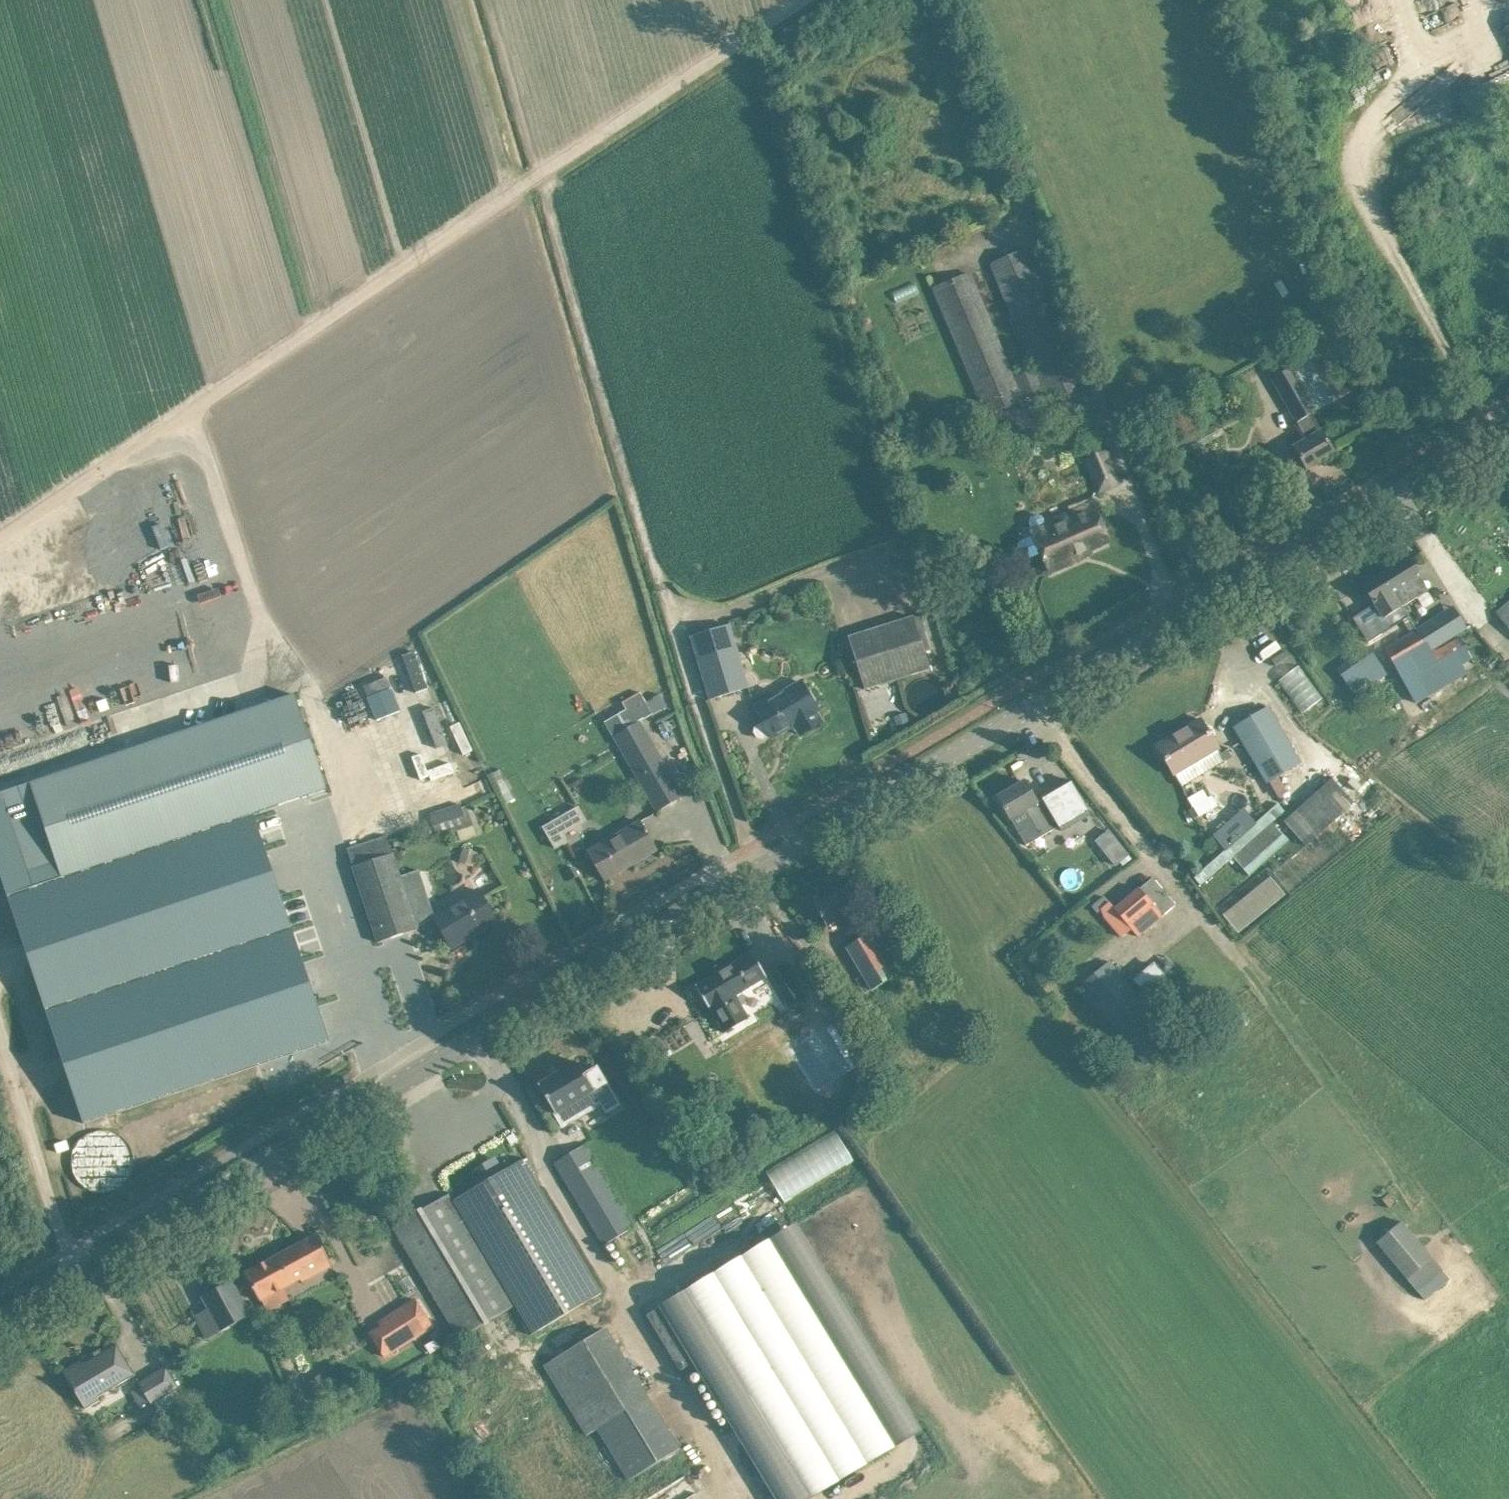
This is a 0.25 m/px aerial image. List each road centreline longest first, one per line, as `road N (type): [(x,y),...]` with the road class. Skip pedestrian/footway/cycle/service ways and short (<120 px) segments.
road 1 (tertiary): [(0,1325),(1508,431)]
road 2 (track): [(70,1284),(0,1042)]

